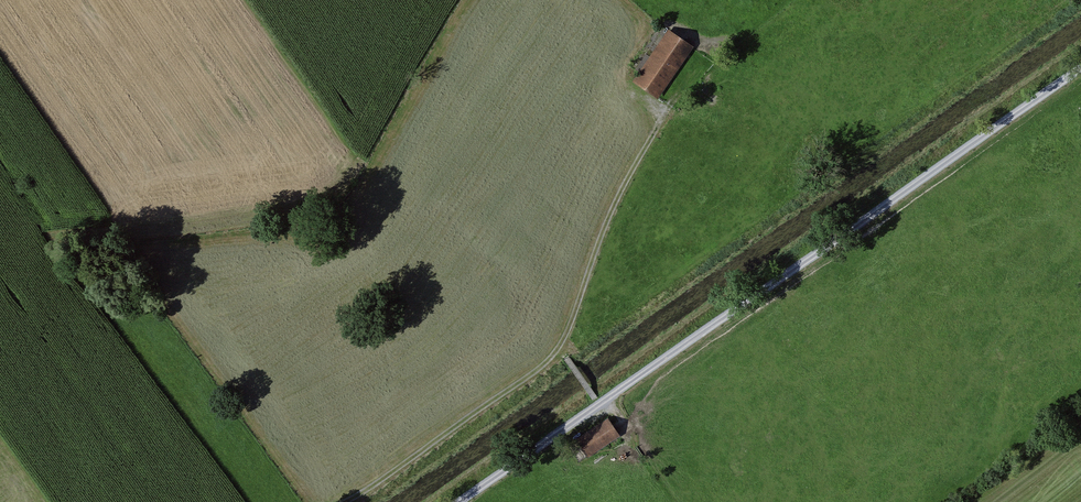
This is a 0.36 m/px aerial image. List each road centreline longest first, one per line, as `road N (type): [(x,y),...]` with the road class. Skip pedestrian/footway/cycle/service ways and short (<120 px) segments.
road 1 (track): [(1080,70),(463,501)]
road 2 (track): [(272,501),(104,278)]
road 3 (track): [(345,501),(560,350)]
road 4 (track): [(560,350),(622,197),(662,133)]

